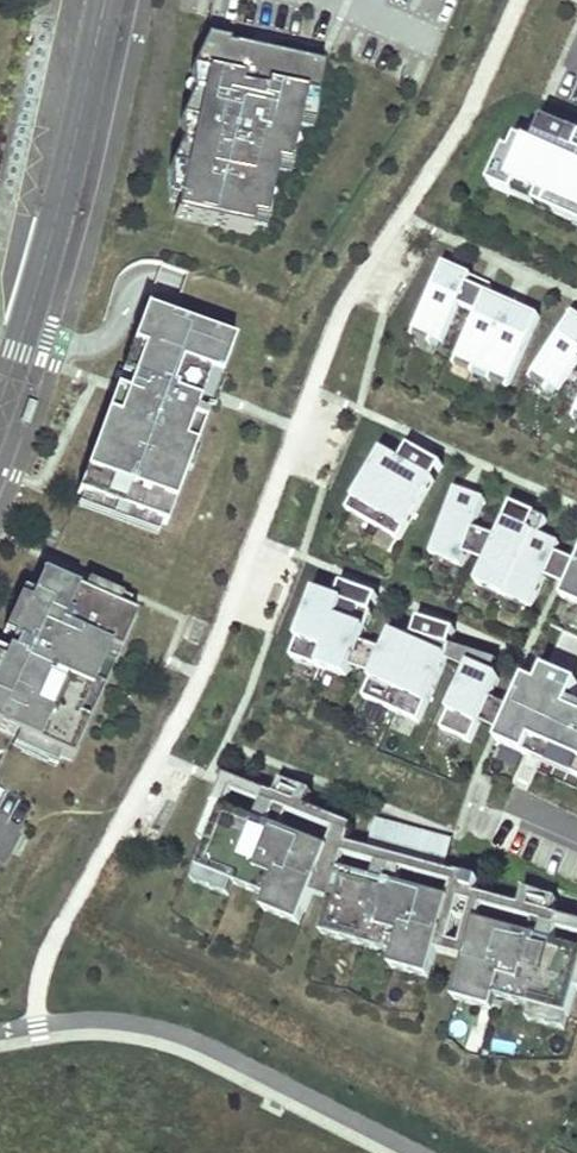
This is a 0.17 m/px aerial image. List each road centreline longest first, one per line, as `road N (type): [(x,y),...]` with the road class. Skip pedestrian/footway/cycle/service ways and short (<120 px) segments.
road 1 (tertiary): [(105,0),(47,259),(0,402)]

